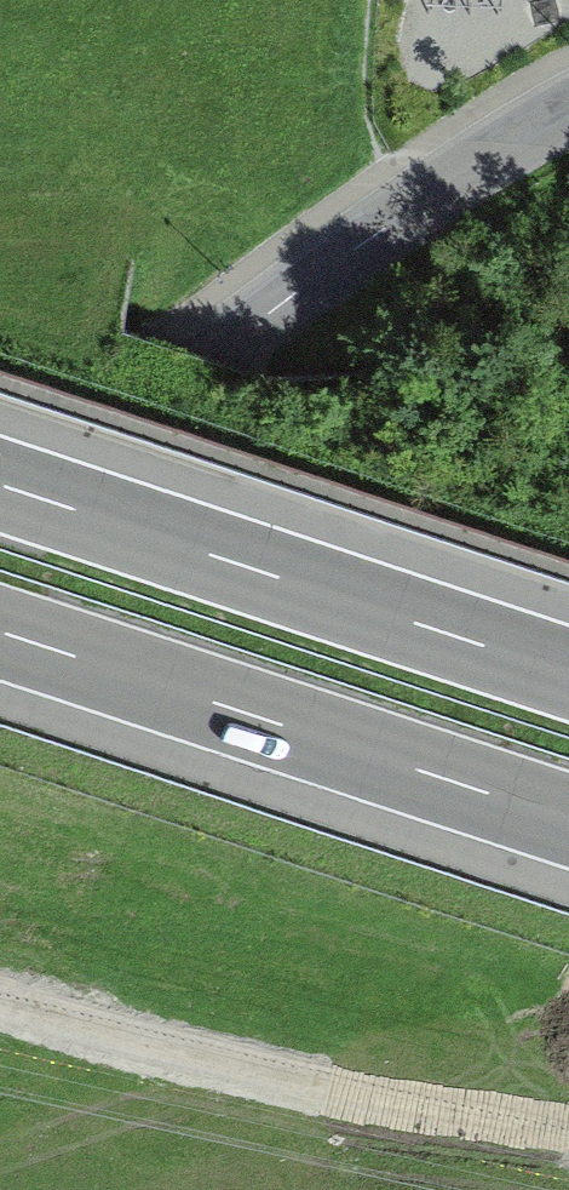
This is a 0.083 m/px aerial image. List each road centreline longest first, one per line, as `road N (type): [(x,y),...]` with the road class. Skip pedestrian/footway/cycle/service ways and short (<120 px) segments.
road 1 (residential): [(568,110),(386,219),(0,509)]
road 2 (motorway): [(568,672),(0,482)]
road 3 (motorway): [(0,633),(568,822)]

